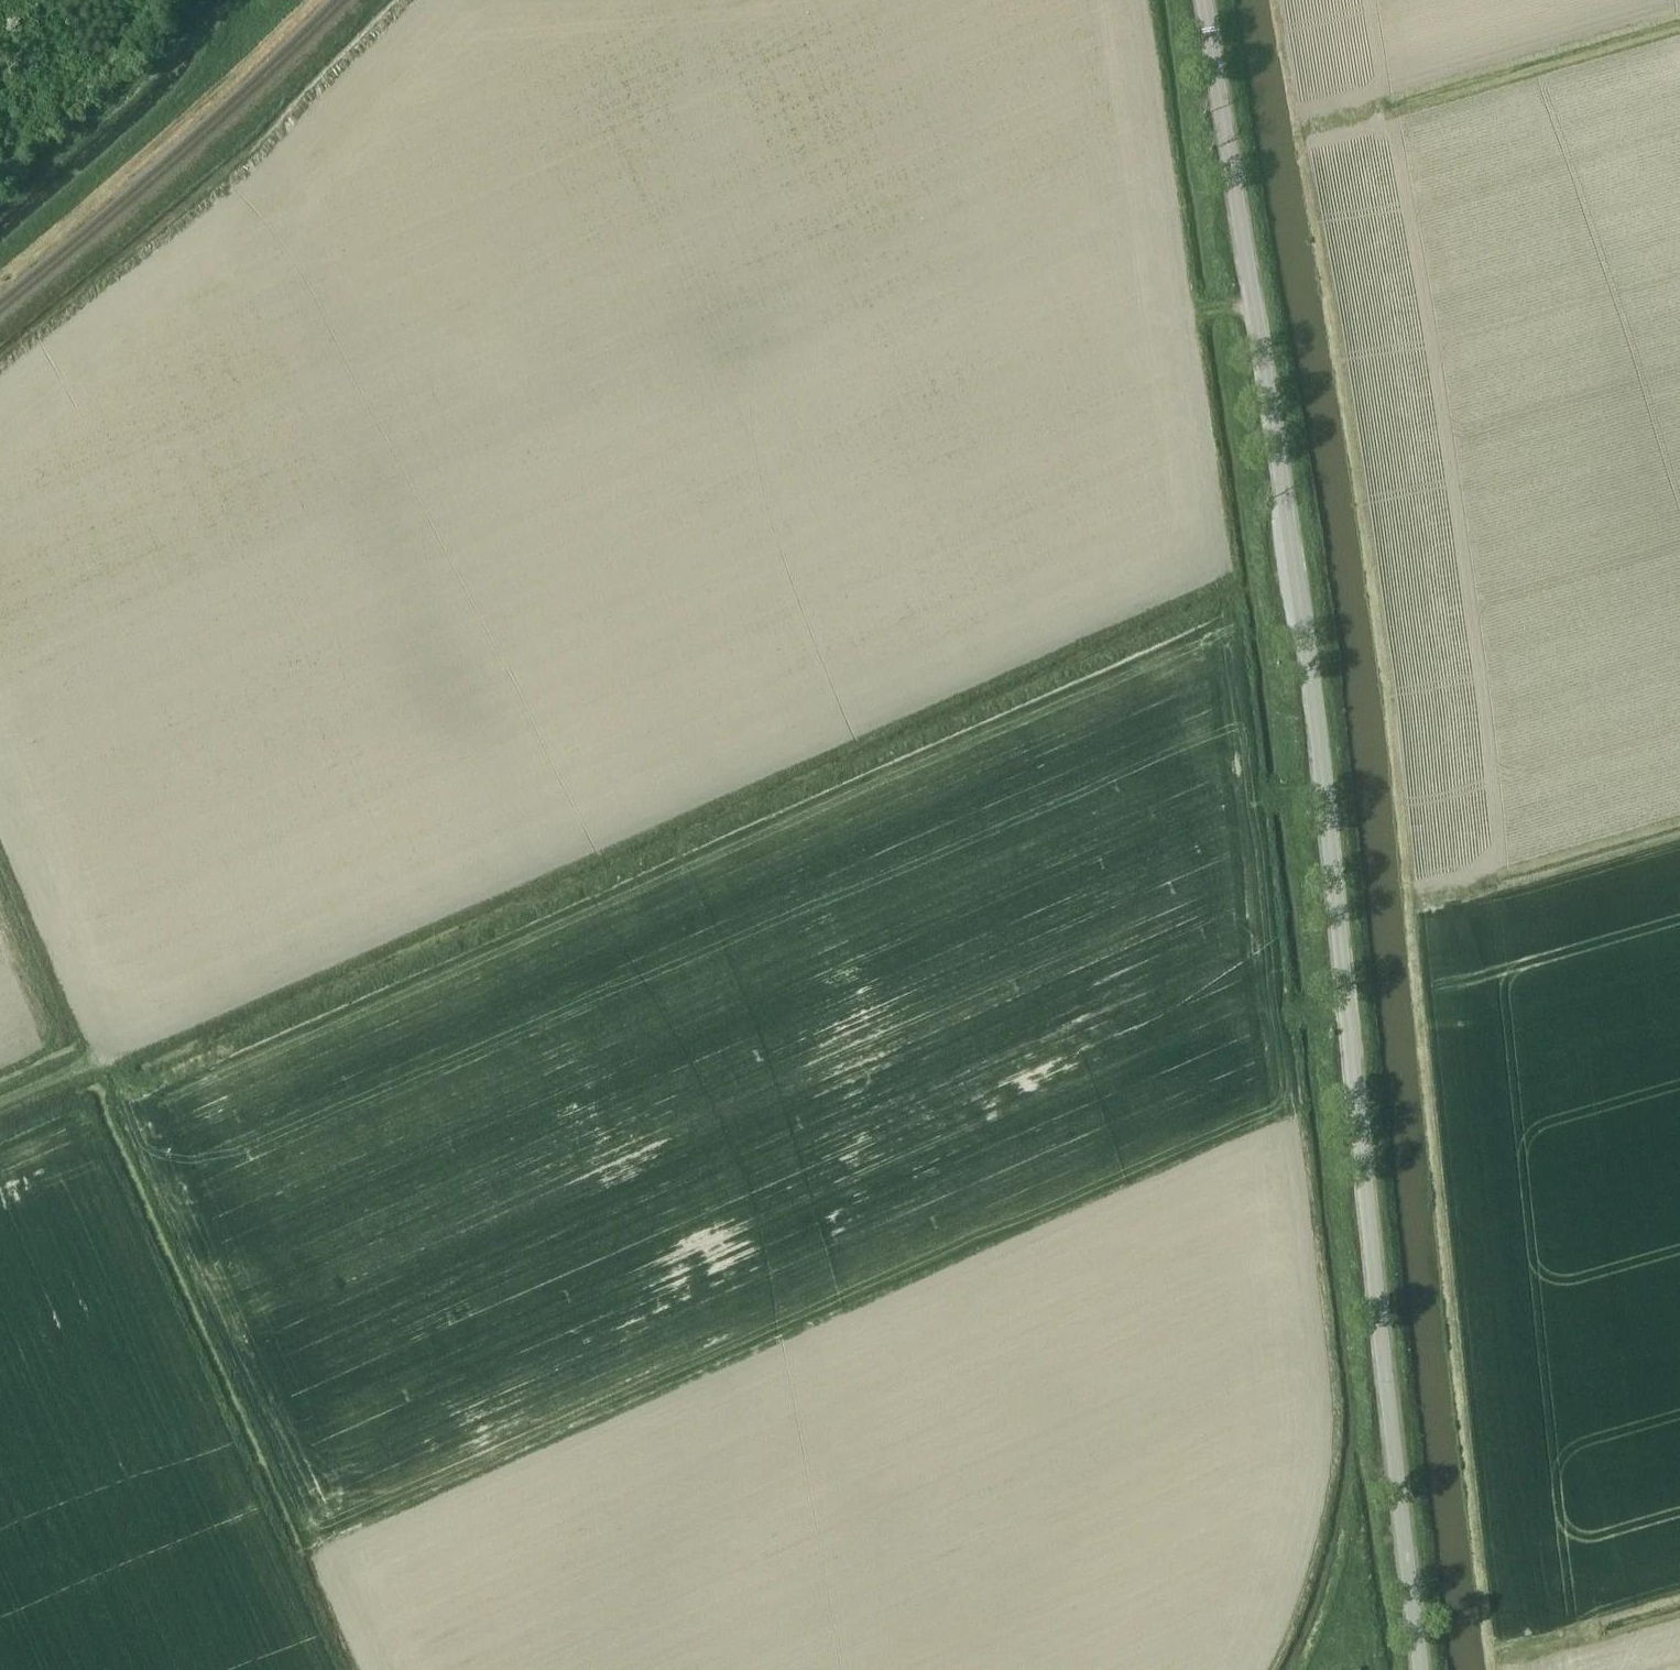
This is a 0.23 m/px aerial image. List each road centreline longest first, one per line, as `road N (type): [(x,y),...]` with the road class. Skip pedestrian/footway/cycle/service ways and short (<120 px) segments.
road 1 (tertiary): [(1420,1669),(1293,592),(1206,0)]
road 2 (track): [(0,1107),(119,1056)]

